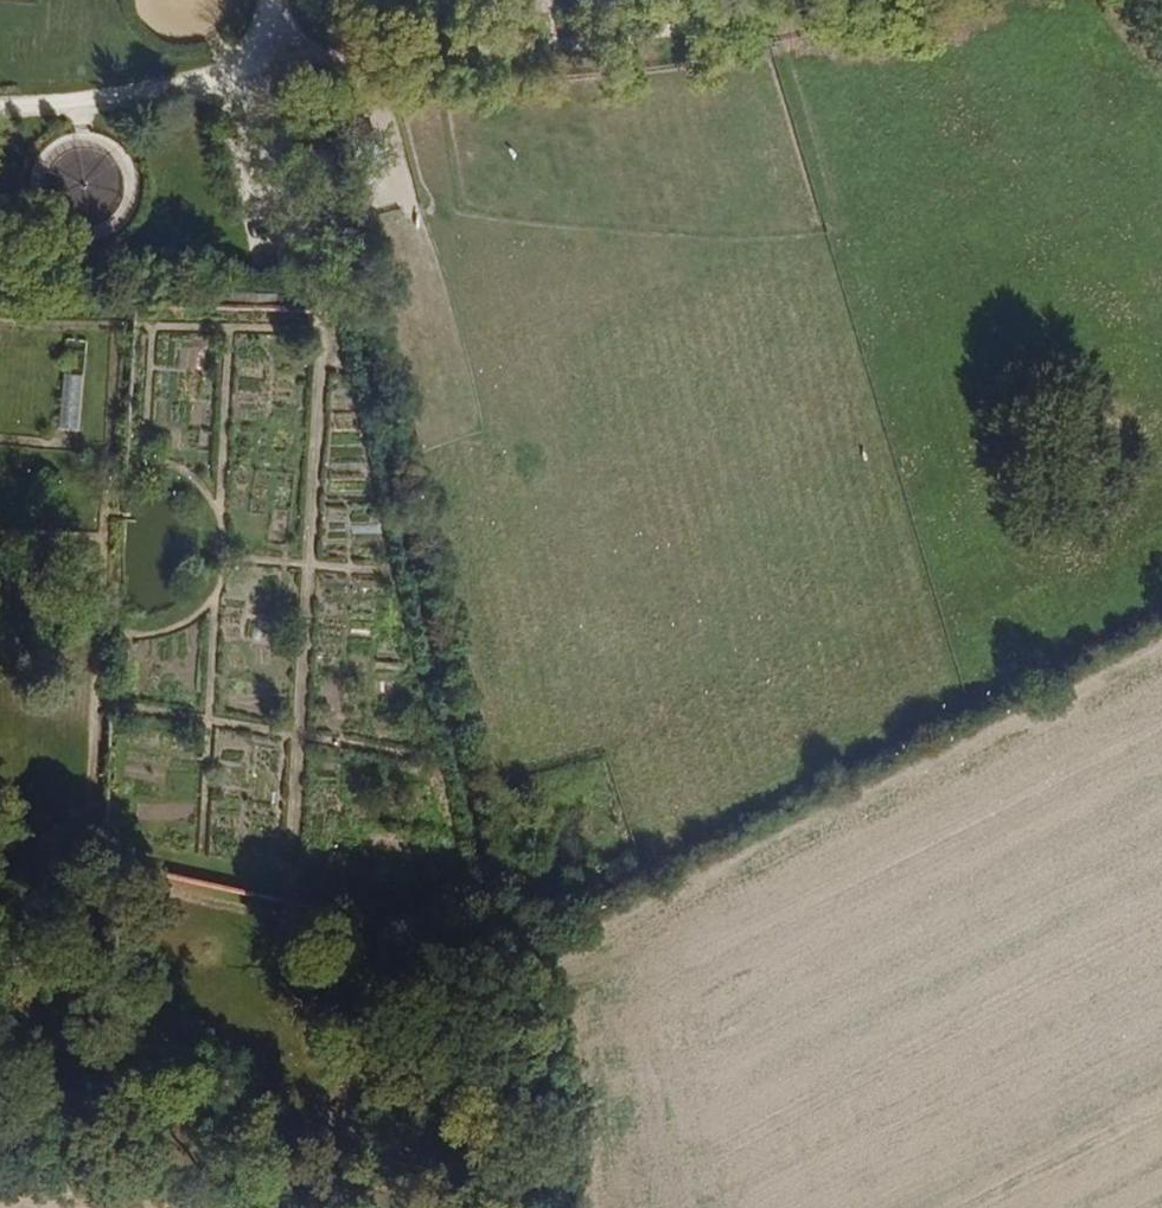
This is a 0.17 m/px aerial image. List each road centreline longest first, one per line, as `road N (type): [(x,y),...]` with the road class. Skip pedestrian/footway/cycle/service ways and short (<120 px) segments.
road 1 (track): [(0,95),(794,0)]

